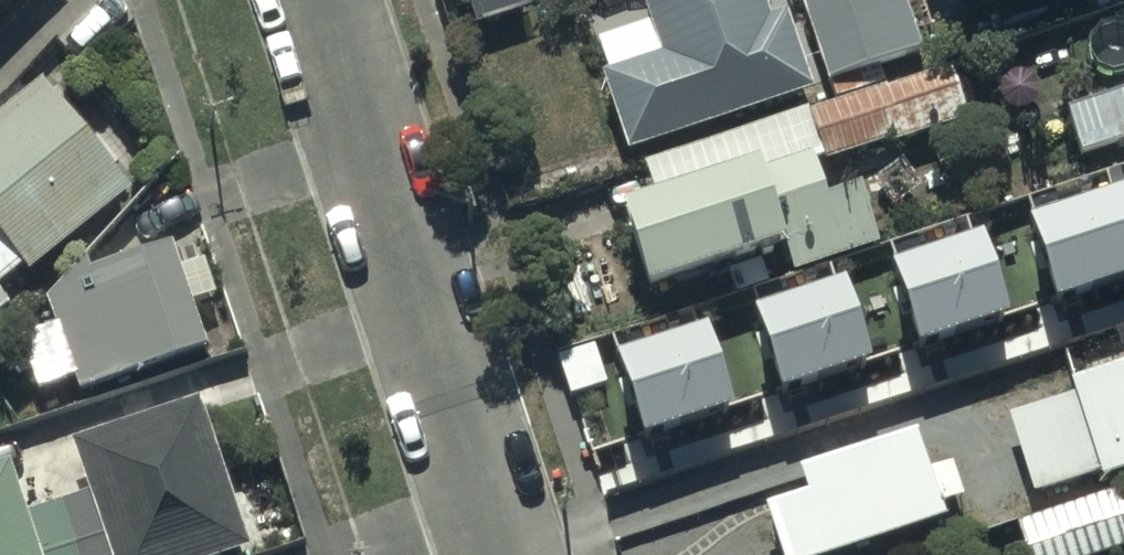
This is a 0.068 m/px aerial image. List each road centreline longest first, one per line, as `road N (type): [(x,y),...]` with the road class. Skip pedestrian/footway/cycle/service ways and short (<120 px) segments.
road 1 (residential): [(504,554),(320,0)]

